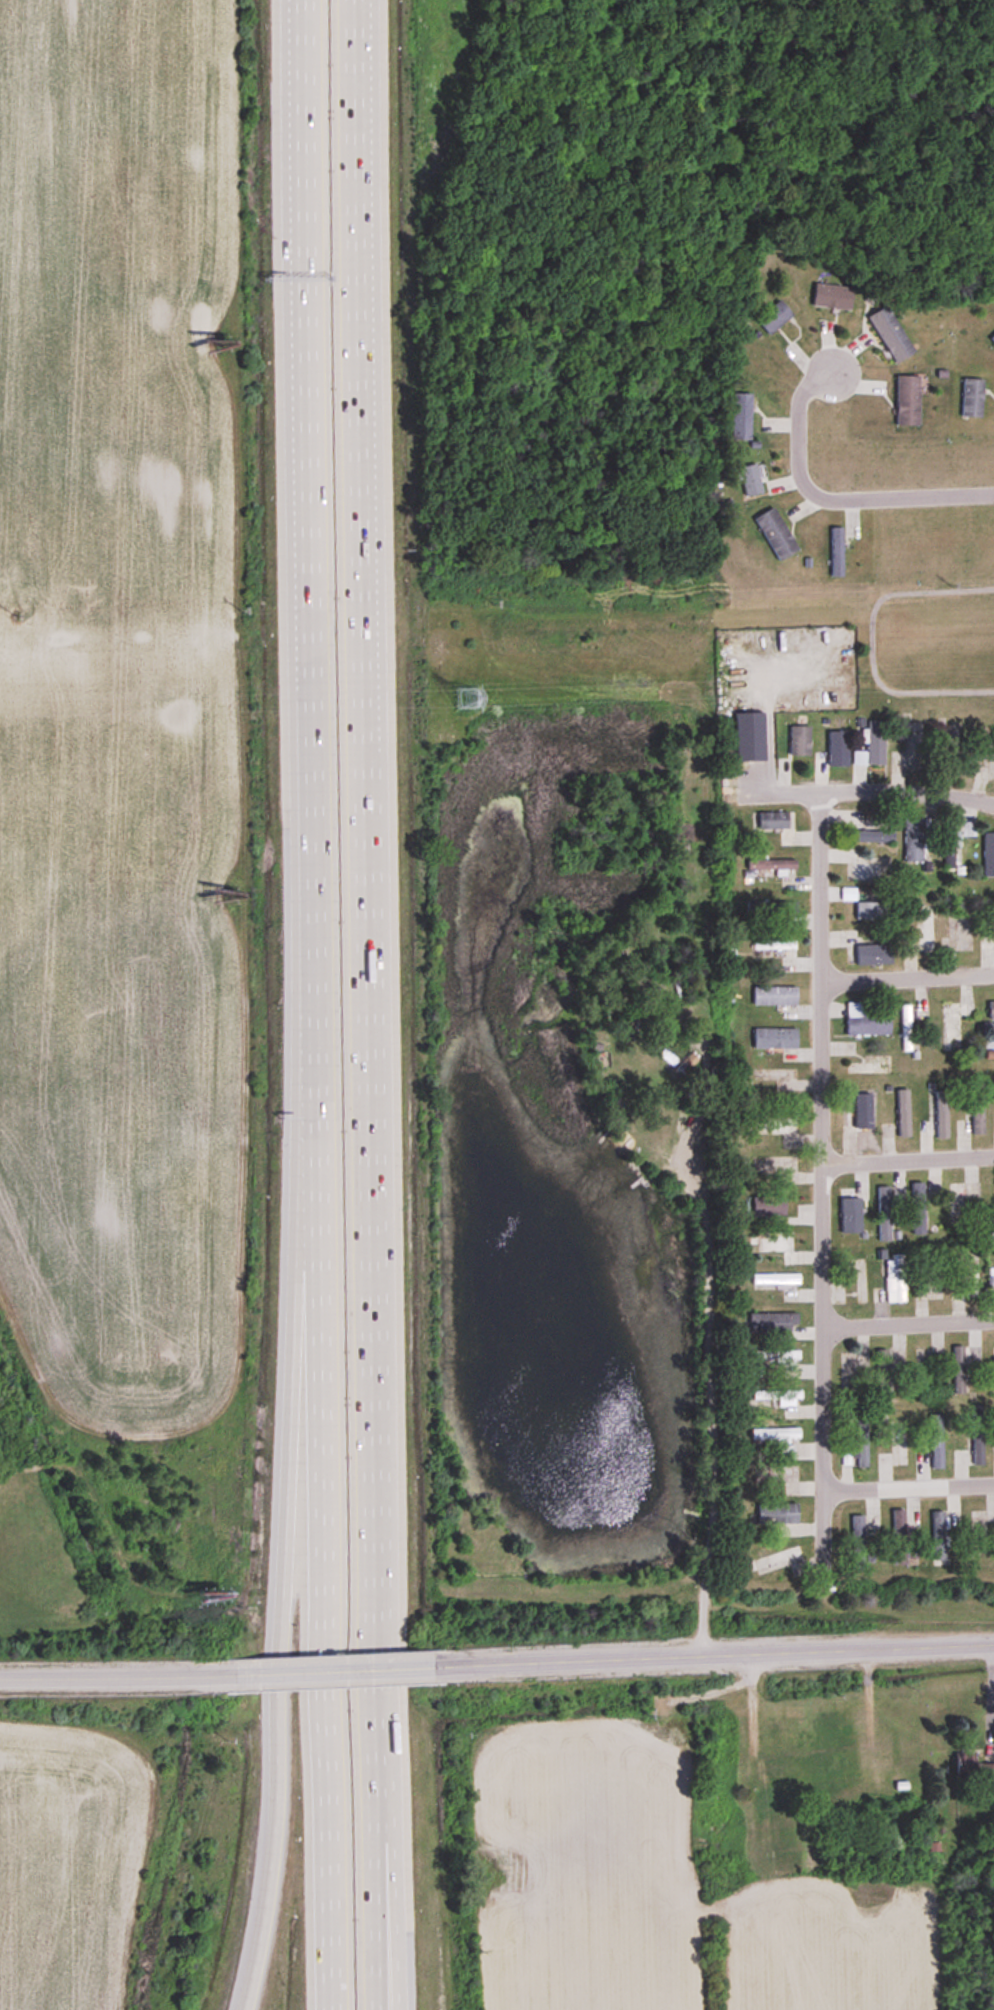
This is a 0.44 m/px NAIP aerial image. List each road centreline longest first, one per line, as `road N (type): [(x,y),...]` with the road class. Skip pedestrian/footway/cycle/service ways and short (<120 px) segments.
road 1 (motorway): [(300,0),(331,2009)]
road 2 (motorway): [(371,1438),(358,0)]
road 3 (motorway): [(312,667),(274,1821),(243,2009)]
road 4 (residential): [(824,1490),(821,788)]
road 5 (motorway): [(398,2009),(371,1438)]
road 6 (motorway): [(377,2009),(371,1438)]
road 7 (tertiary): [(993,1641),(445,1665)]
road 8 (residential): [(826,372),(798,403),(799,480),(817,497),(993,494)]
road 9 (tertiary): [(226,1674),(0,1677)]
road 10 (tertiary): [(445,1665),(226,1674)]
road 11 (residential): [(993,803),(821,788)]
road 12 (residential): [(993,975),(823,983)]
road 13 (residential): [(993,1154),(824,1163)]
road 14 (residential): [(993,1483),(824,1490)]
road 15 (residential): [(993,1319),(824,1325)]

